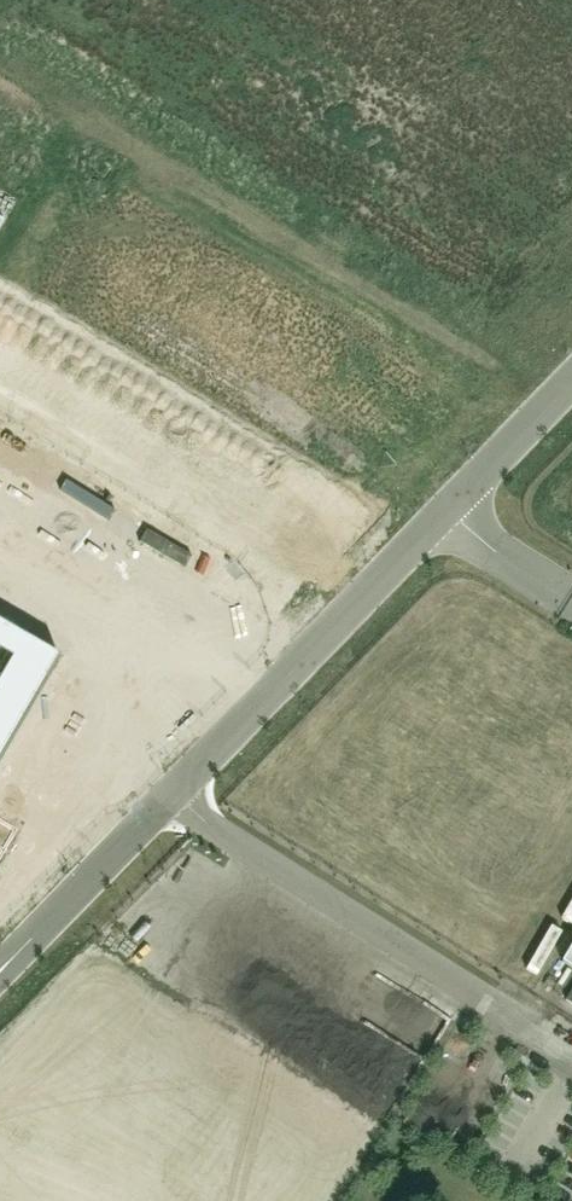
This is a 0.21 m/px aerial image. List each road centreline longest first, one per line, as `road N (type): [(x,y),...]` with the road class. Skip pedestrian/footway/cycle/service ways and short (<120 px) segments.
road 1 (unclassified): [(571,383),(0,972)]

